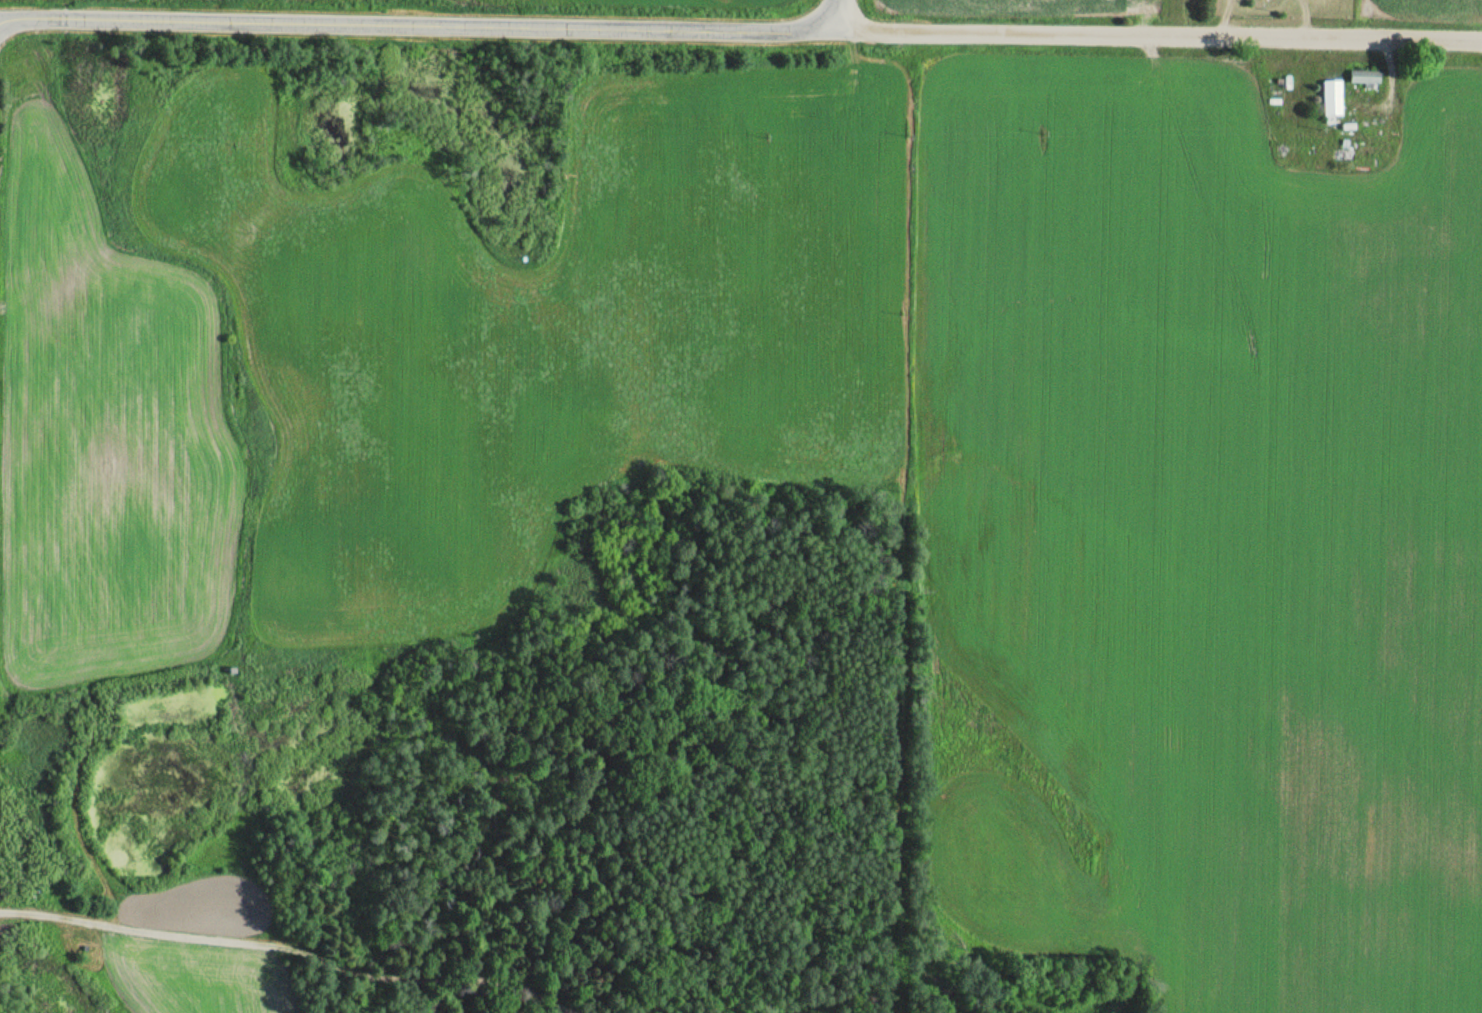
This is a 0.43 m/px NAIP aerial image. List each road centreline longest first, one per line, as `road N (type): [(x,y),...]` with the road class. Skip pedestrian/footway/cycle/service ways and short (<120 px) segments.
road 1 (residential): [(842,26),(0,16)]
road 2 (residential): [(1481,41),(842,26)]

